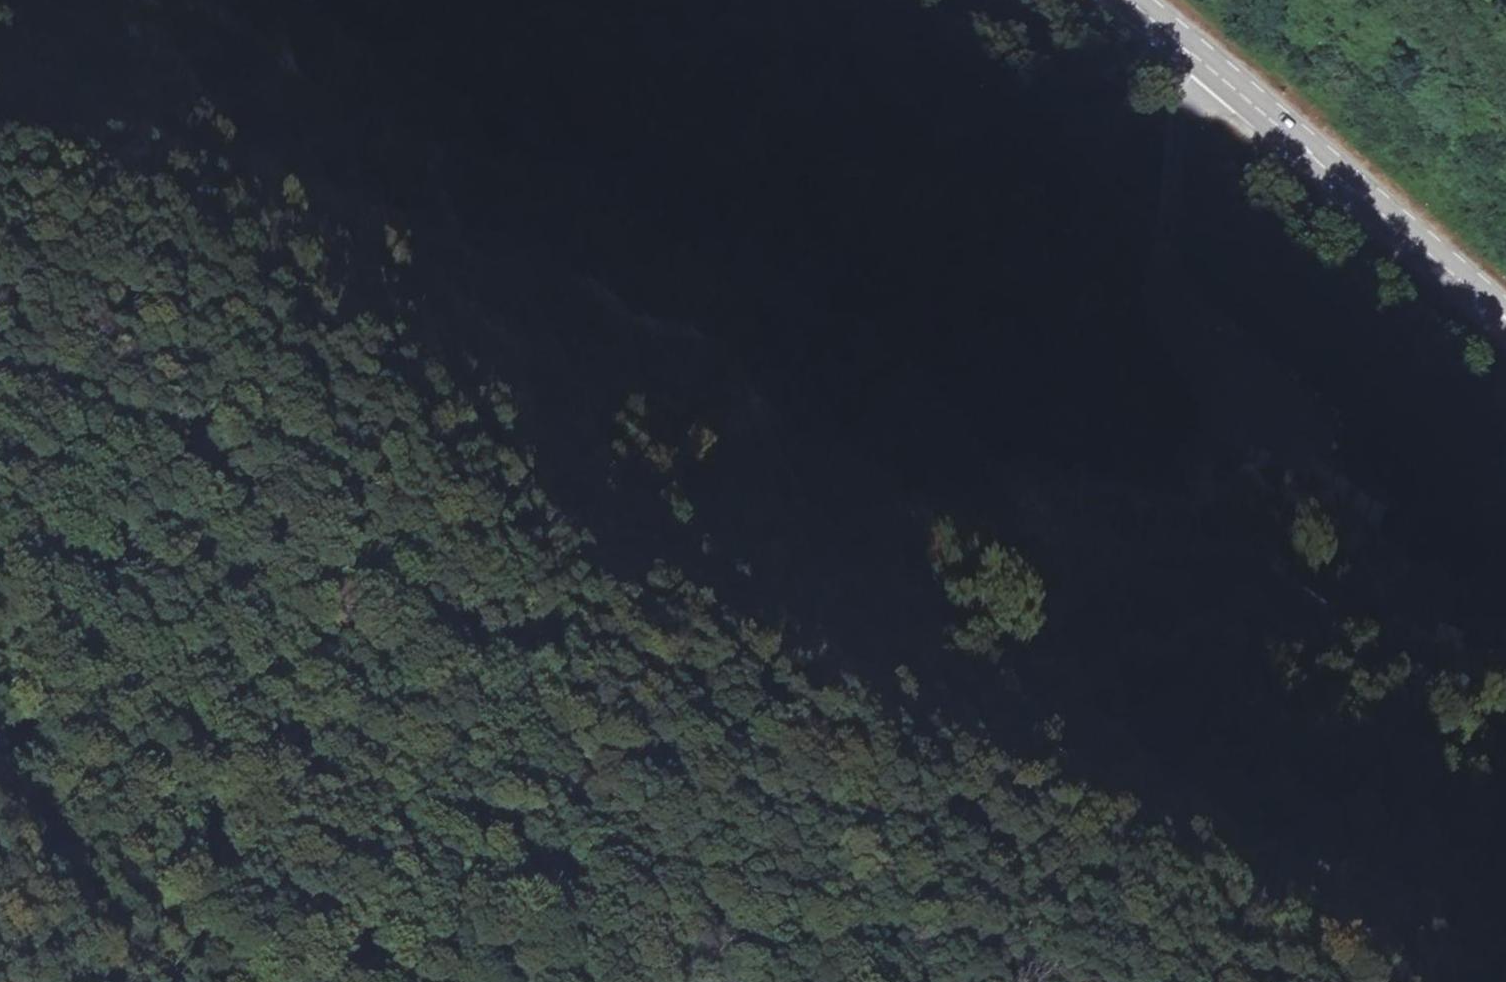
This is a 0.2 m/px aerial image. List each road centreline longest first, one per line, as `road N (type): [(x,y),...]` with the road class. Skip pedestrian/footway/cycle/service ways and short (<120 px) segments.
road 1 (primary): [(1133,0),(1505,313)]

